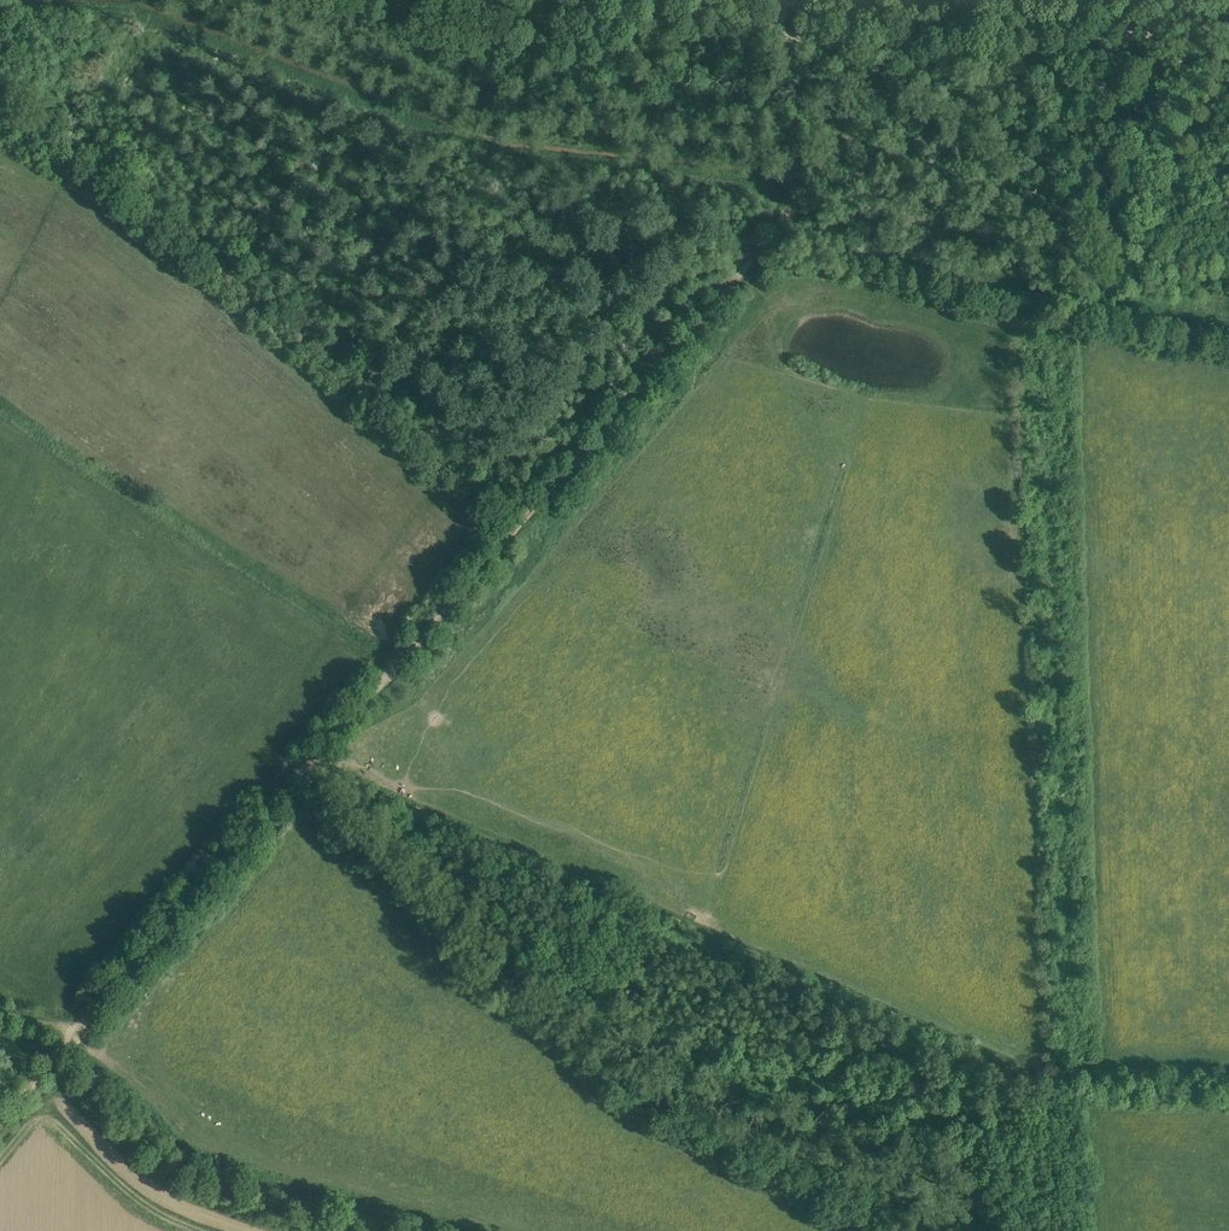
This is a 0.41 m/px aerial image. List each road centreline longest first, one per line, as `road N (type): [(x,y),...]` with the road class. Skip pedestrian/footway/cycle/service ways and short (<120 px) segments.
road 1 (track): [(1059,1230),(1051,1079),(313,762)]
road 2 (track): [(313,762),(903,39)]
road 3 (track): [(0,1120),(313,762)]
road 4 (track): [(903,39),(1228,25)]
road 5 (track): [(654,0),(751,28),(858,42),(903,39)]

